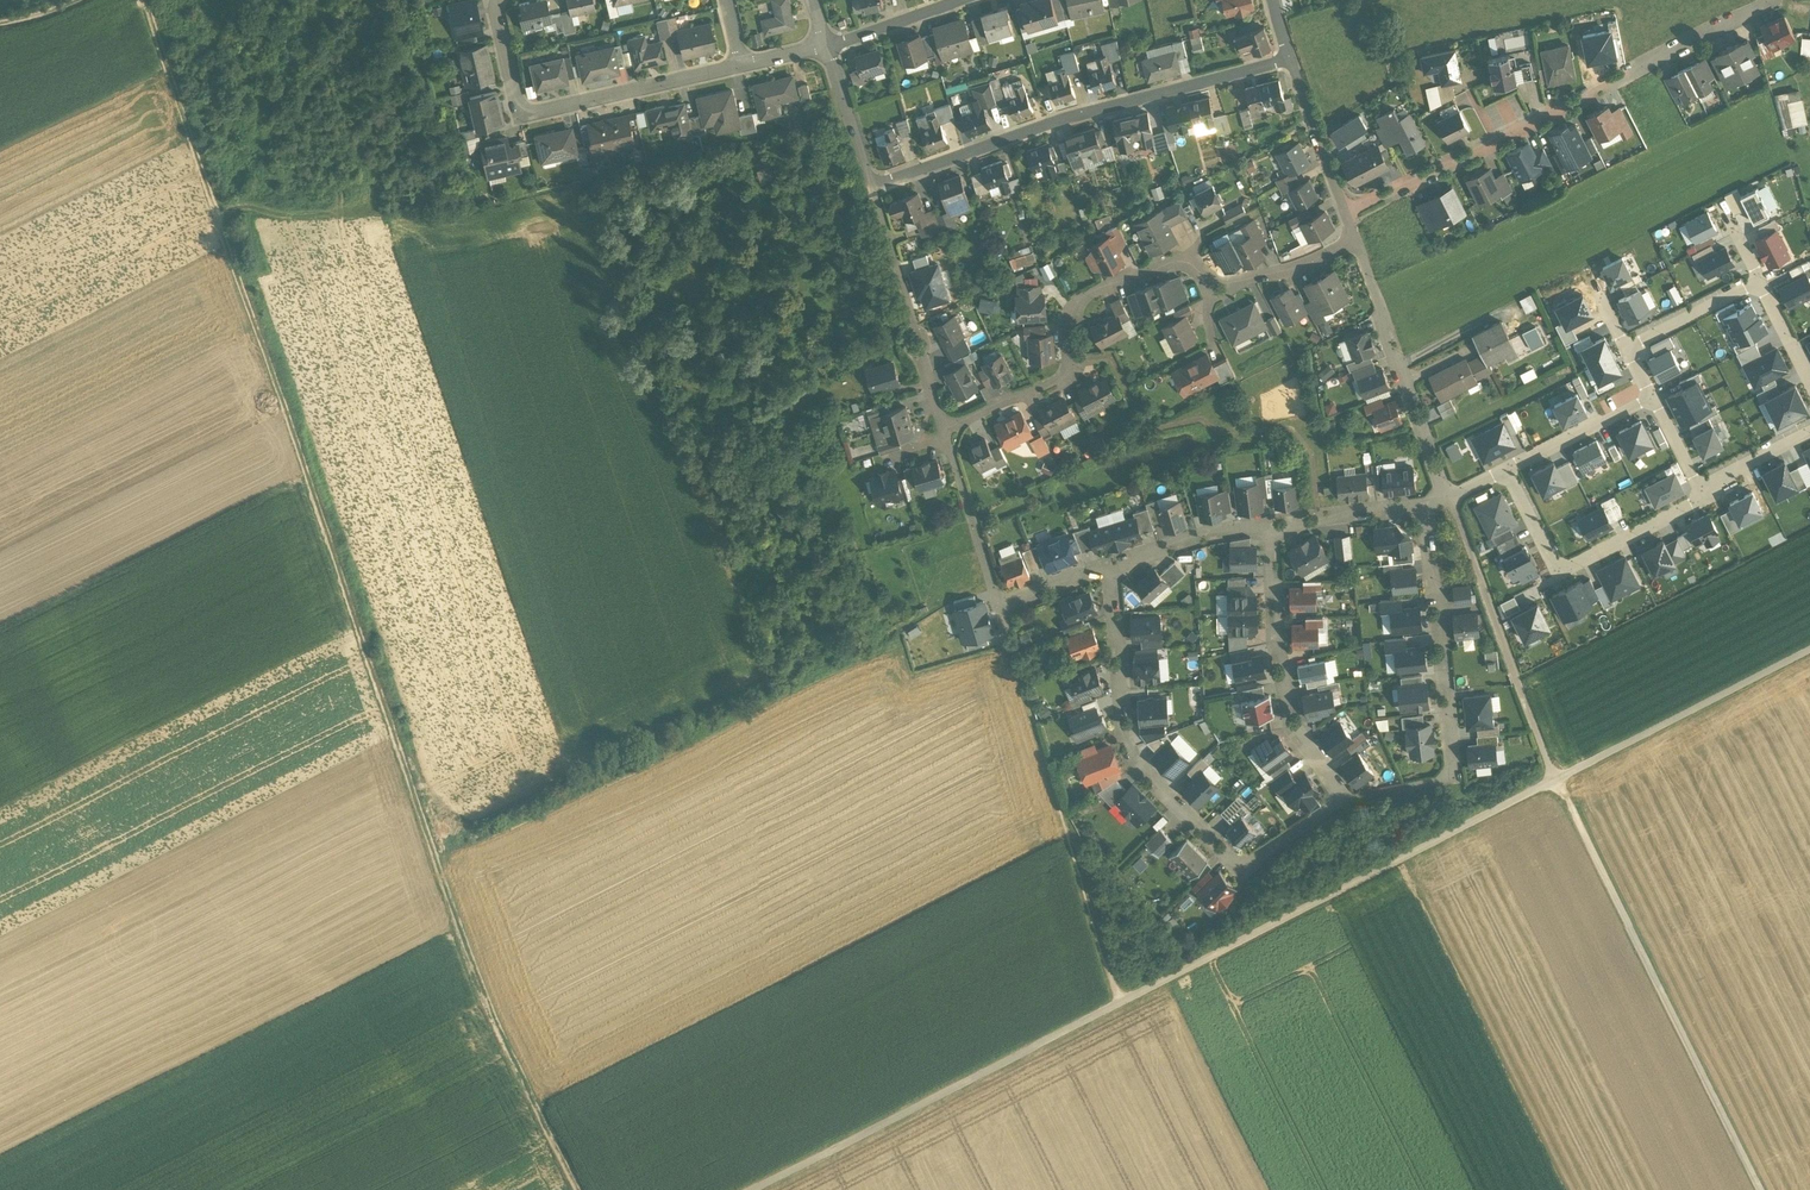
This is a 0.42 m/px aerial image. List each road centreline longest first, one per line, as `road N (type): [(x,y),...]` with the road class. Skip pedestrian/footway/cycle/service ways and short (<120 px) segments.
road 1 (track): [(582,1189),(492,1012),(267,342),(244,297)]
road 2 (track): [(1809,651),(1118,1003)]
road 3 (track): [(1449,496),(1555,782),(1761,1189)]
road 4 (residential): [(1346,800),(1244,872),(1142,770),(1128,751),(1114,565)]
road 5 (residential): [(1346,213),(1772,0)]
road 6 (residential): [(875,189),(1065,120),(1290,61)]
road 7 (track): [(1118,1003),(751,1189)]
road 8 (residential): [(1423,507),(1458,779),(1346,800)]
road 9 (residential): [(947,433),(972,414),(1061,385),(1072,365),(1071,311),(1090,293),(1190,260),(1216,290)]
road 10 (track): [(147,0),(244,297)]
road 11 (residential): [(1273,524),(1280,649),(1298,734),(1346,800)]
road 12 (residential): [(1700,490),(1705,498),(1561,572),(1506,470)]
road 13 (track): [(1036,729),(1118,1003)]
road 14 (residential): [(1356,239),(1449,496)]
road 15 (residential): [(875,189),(947,433)]
road 16 (residential): [(522,117),(745,63)]
road 17 (residential): [(947,433),(1000,607)]
road 18 (residential): [(1273,524),(1114,565)]
road 19 (residential): [(1506,470),(1650,397)]
road 20 (residential): [(1423,507),(1273,524)]
road 21 (residential): [(831,46),(875,189)]
road 22 (residential): [(1216,290),(1309,263),(1356,239)]
road 23 (residential): [(1626,349),(1758,282)]
road 24 (residential): [(965,0),(831,46)]
road 25 (residential): [(1000,607),(1036,729)]
road 26 (residential): [(1809,432),(1700,490)]
road 27 (residential): [(1114,565),(1000,607)]
road 28 (residential): [(496,0),(522,117)]

